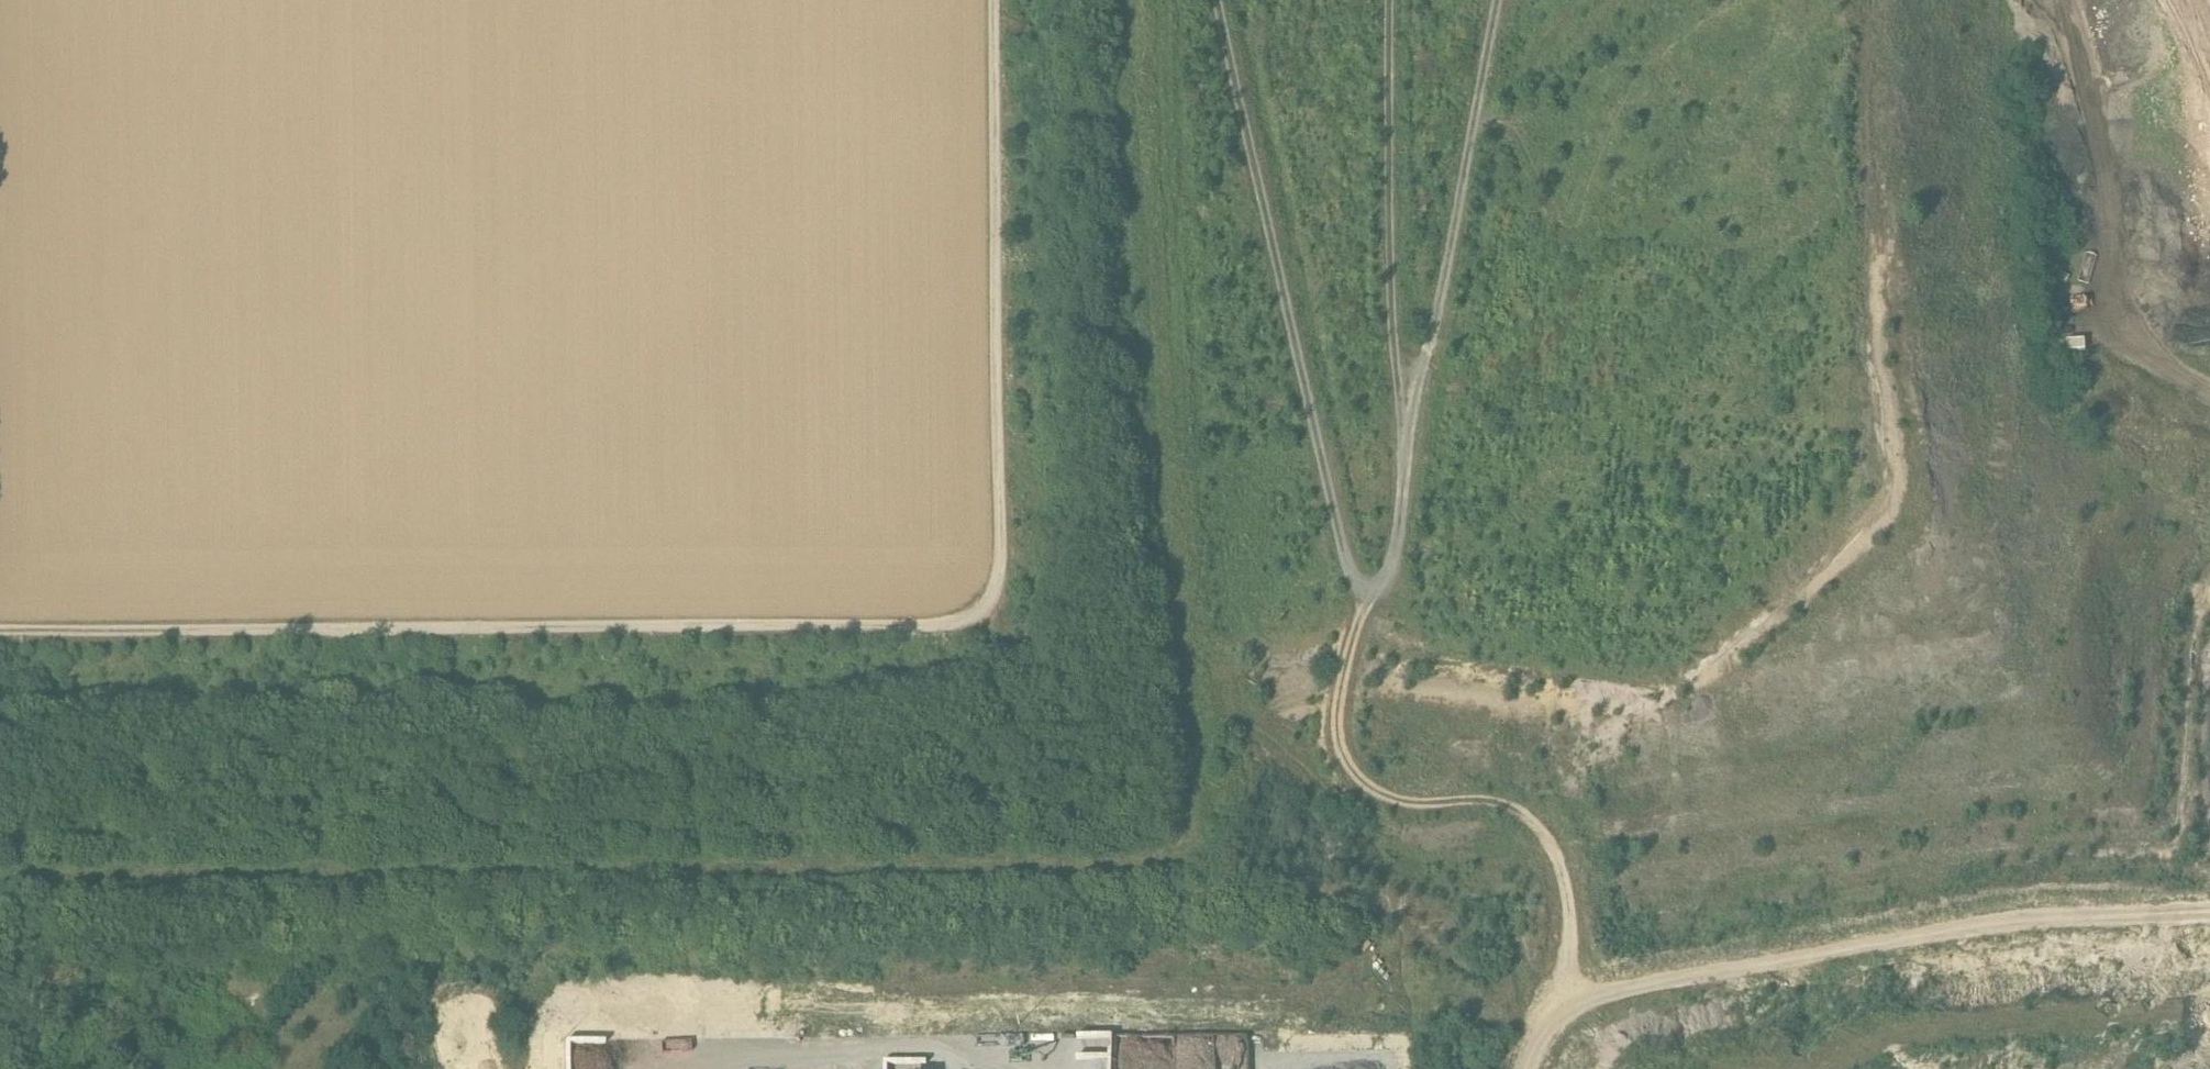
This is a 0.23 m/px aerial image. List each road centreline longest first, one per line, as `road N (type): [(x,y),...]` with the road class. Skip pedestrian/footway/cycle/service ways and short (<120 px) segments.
road 1 (track): [(0,633),(962,622),(992,595),(1002,529),(1000,0)]
road 2 (track): [(1510,0),(1401,472),(1375,488),(1329,480),(1214,0)]
road 3 (track): [(1401,472),(1397,0)]

